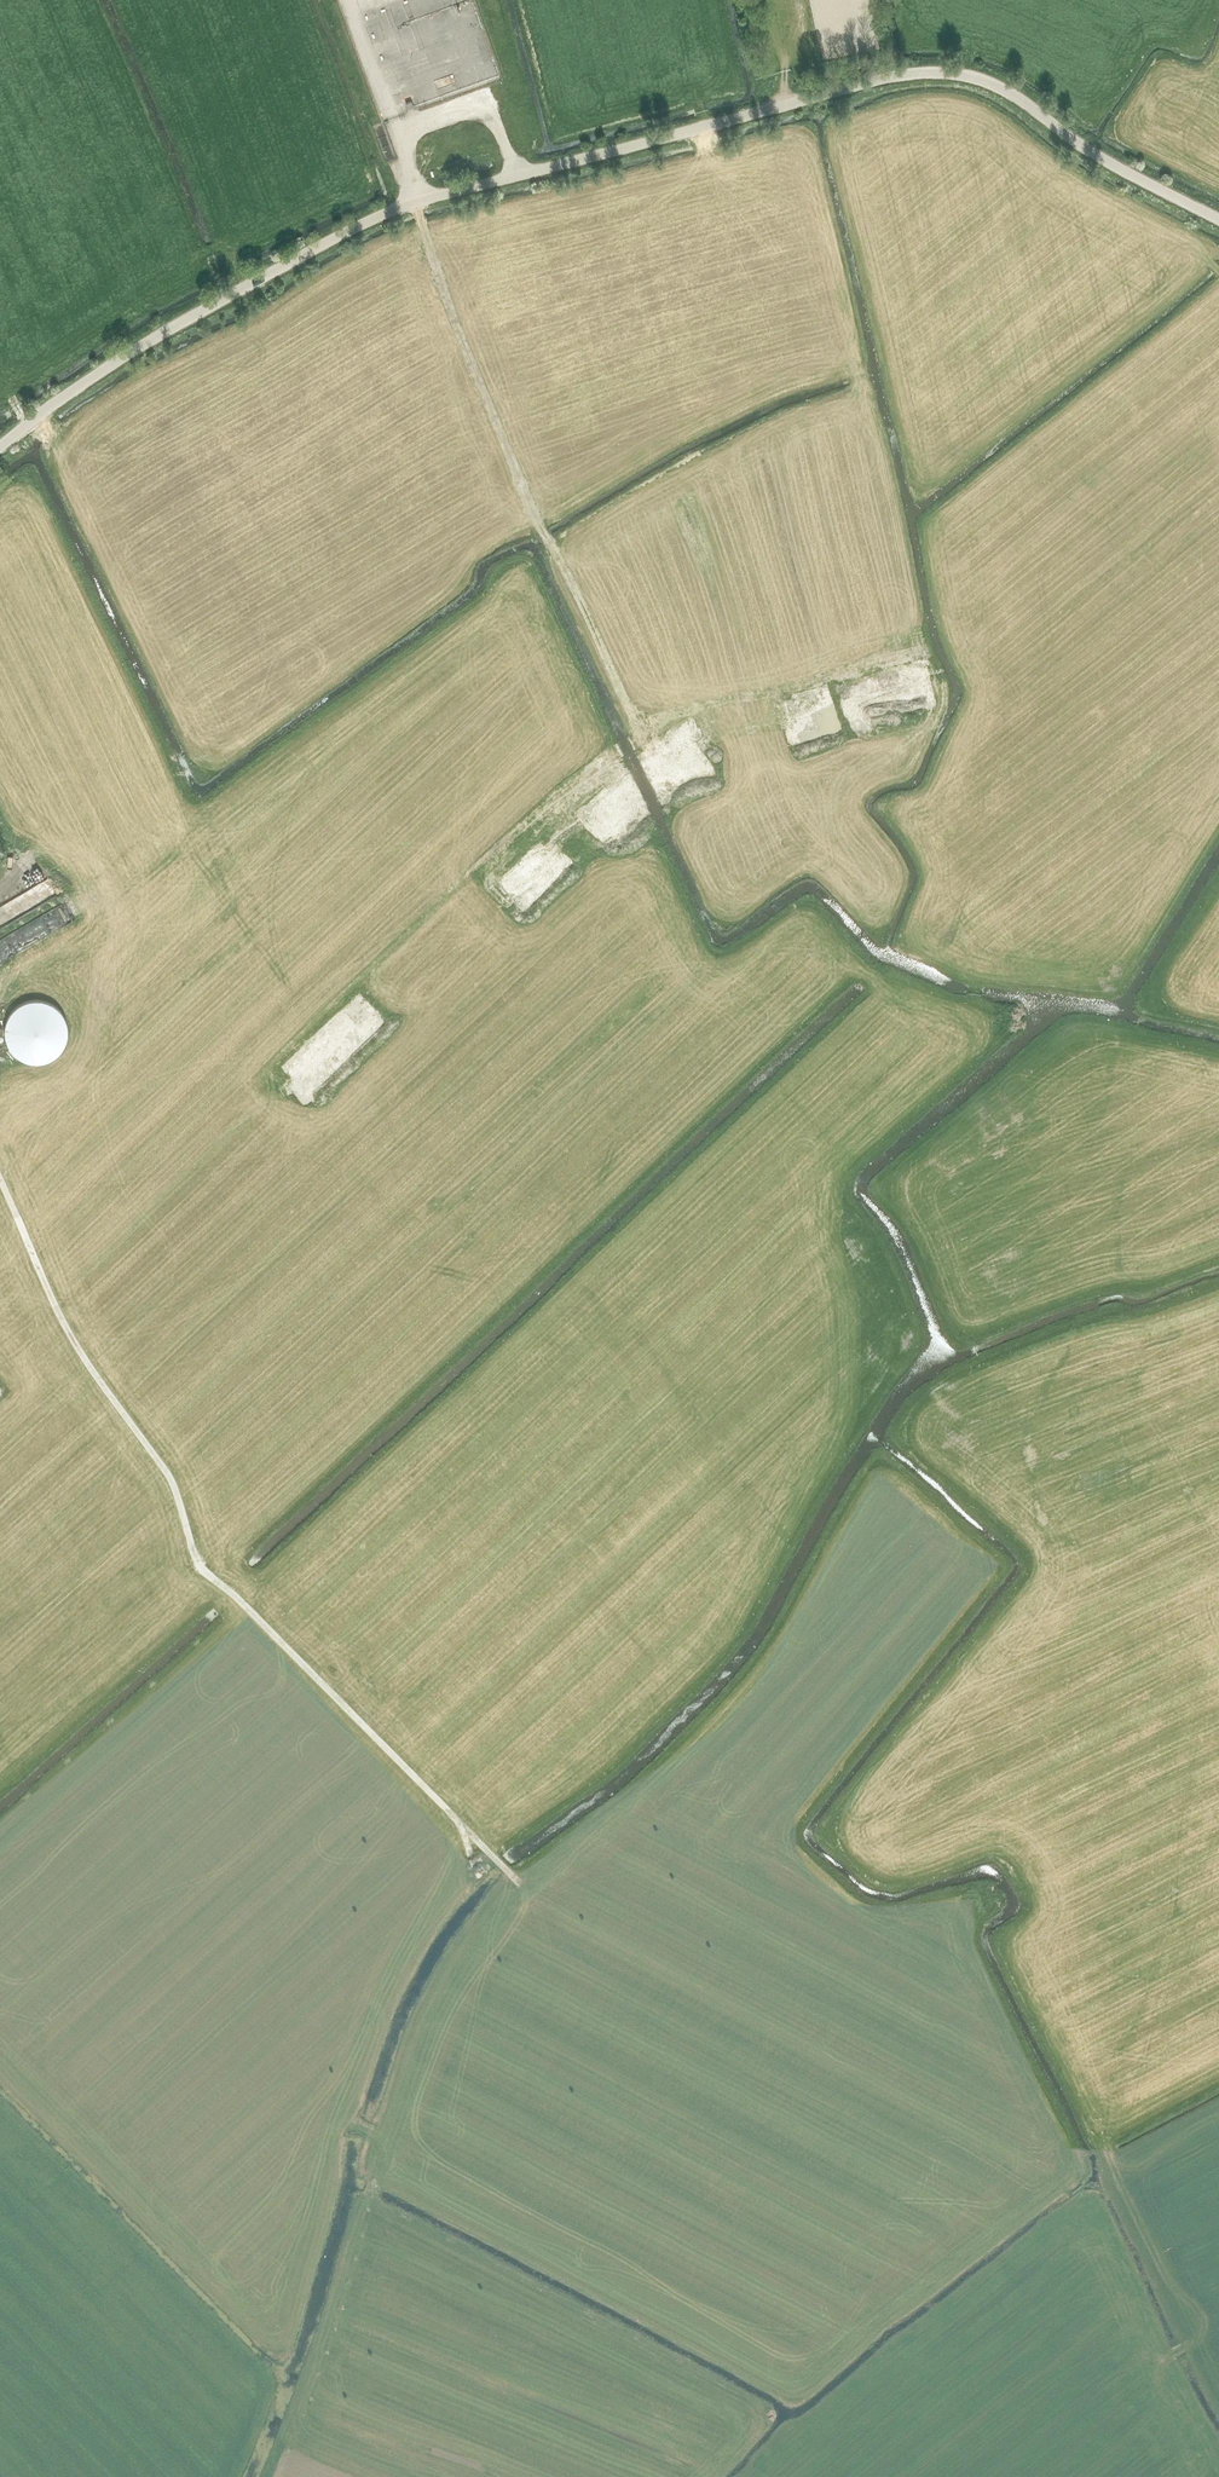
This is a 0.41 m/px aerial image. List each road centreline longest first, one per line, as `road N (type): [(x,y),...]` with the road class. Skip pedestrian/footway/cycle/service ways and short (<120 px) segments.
road 1 (tertiary): [(0,447),(125,356),(396,209),(891,77),(946,73),(992,84),(1116,166),(1218,219)]
road 2 (track): [(0,1177),(65,1325),(170,1476),(199,1566),(519,1882)]

